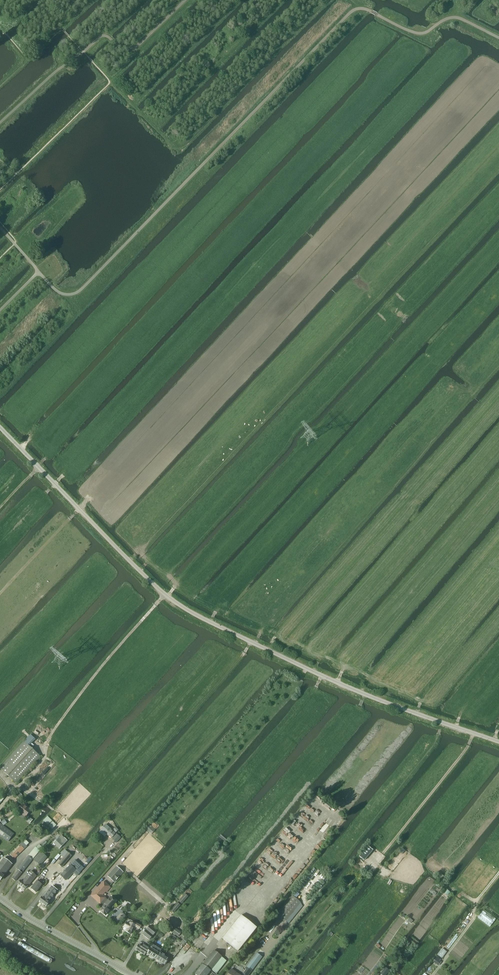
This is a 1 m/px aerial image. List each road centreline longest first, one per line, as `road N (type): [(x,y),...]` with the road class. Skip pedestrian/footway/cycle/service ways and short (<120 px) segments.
road 1 (unclassified): [(498,742),(332,680),(184,609),(0,428)]
road 2 (track): [(473,733),(375,864),(388,873)]
road 3 (tertiary): [(134,974),(0,897)]

